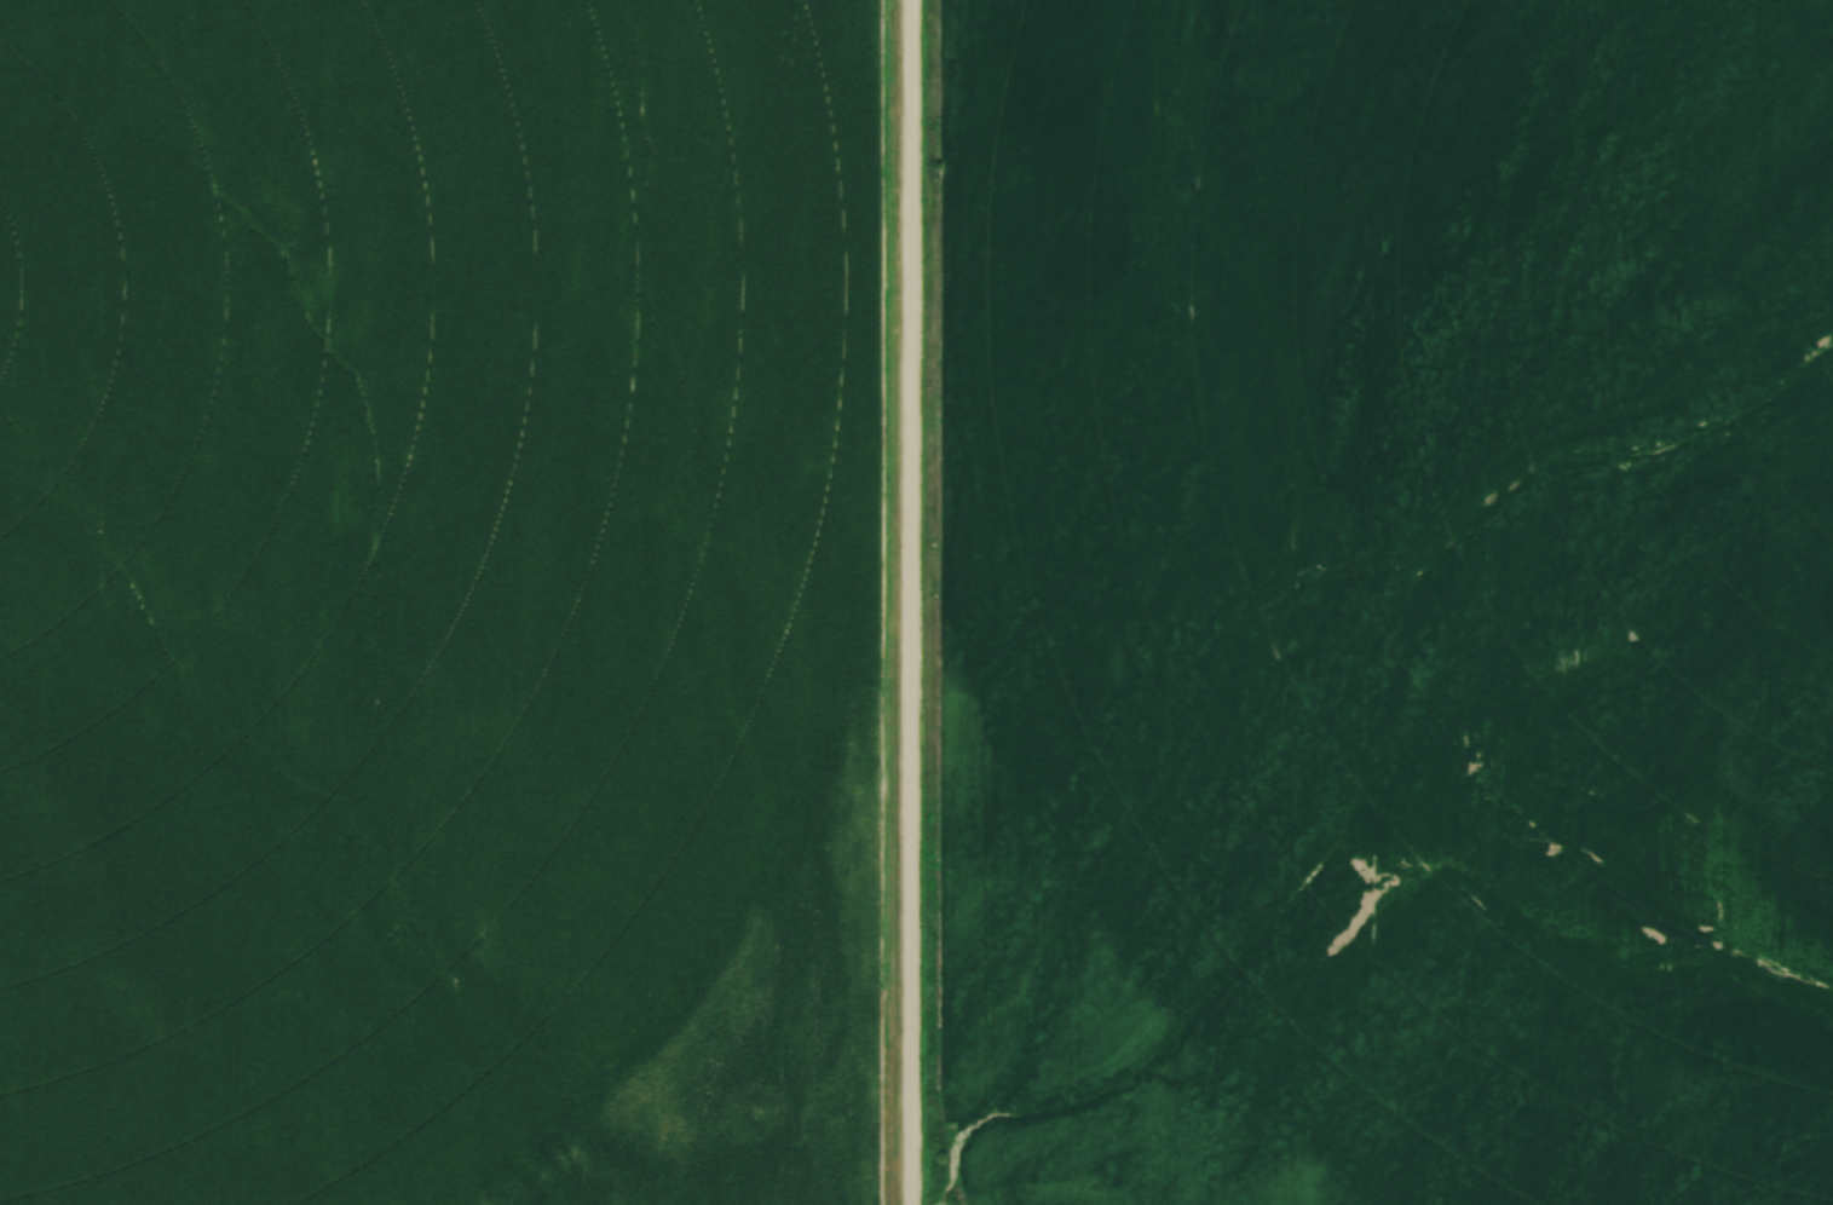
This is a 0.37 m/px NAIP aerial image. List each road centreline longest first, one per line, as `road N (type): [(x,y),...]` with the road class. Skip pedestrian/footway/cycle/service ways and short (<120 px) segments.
road 1 (residential): [(906,1204),(907,0)]

